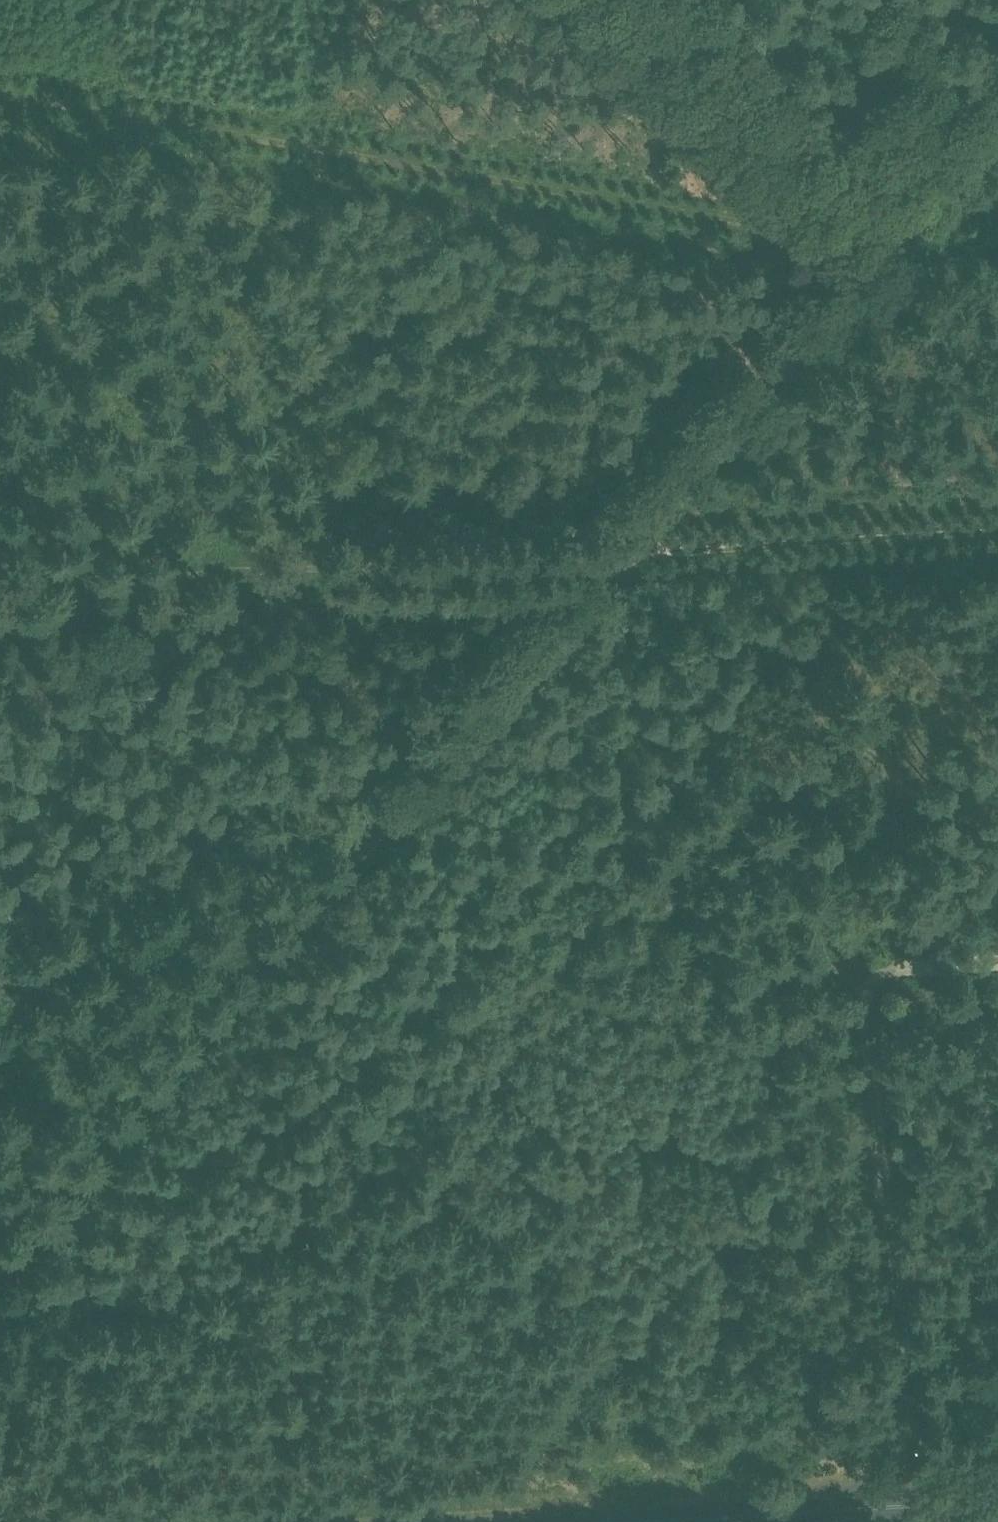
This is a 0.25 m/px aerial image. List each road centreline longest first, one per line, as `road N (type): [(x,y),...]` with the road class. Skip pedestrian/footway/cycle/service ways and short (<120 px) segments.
road 1 (track): [(603,556),(0,1257)]
road 2 (track): [(0,88),(579,185),(772,229),(851,278)]
road 3 (track): [(881,244),(603,556)]
road 4 (track): [(603,556),(997,536)]
road 5 (track): [(881,244),(616,0)]
road 6 (primary): [(549,1521),(907,1500)]
road 7 (track): [(997,110),(881,244)]

